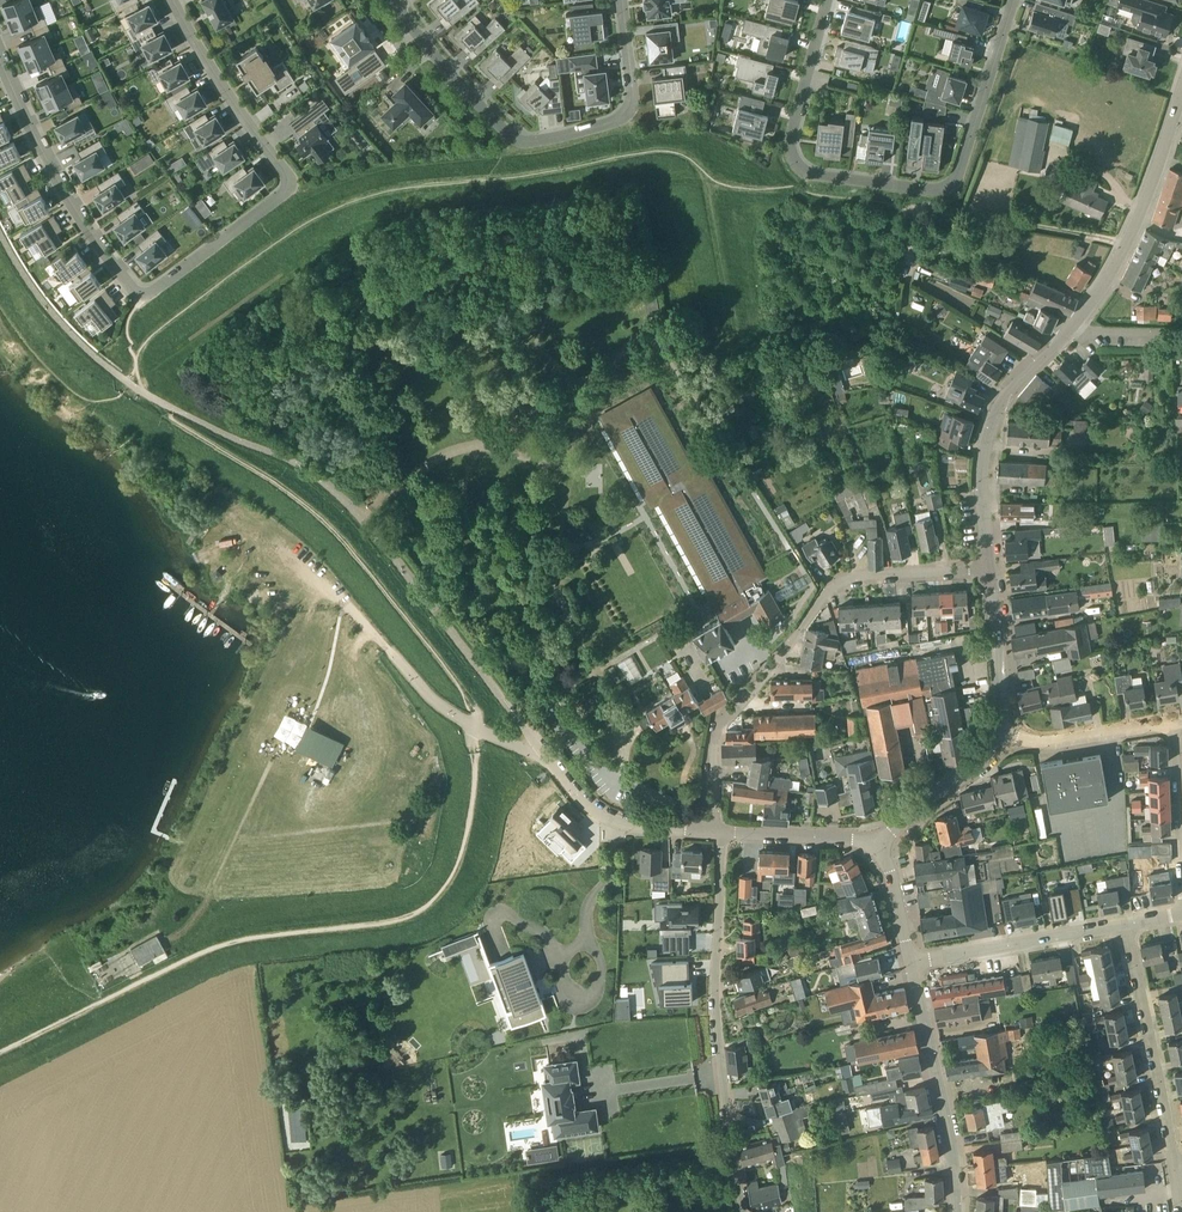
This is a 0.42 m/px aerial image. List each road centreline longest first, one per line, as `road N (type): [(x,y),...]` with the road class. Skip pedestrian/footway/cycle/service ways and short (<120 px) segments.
road 1 (track): [(799,188),(735,189),(683,156),(659,152),(391,188),(310,221),(168,325),(135,357),(135,388)]
road 2 (residential): [(174,0),(290,181),(153,290),(137,291),(59,194),(0,59)]
road 3 (track): [(709,178),(644,176),(525,202),(381,217),(201,329),(152,373),(137,375)]
road 4 (tertiary): [(989,569),(982,469),(992,419),(1030,363),(1076,326),(1111,273),(1181,89)]
road 5 (residential): [(1014,0),(958,178),(929,190),(810,176),(797,167),(790,144),(829,0)]
road 6 (residential): [(715,831),(717,735),(824,594),(849,580),(989,569)]
road 7 (residential): [(622,0),(633,106),(619,121),(533,144),(510,137),(395,0)]
road 8 (residential): [(744,1211),(715,998),(721,831)]
road 9 (track): [(1128,242),(799,188)]
road 10 (tertiary): [(954,1211),(914,963)]
road 11 (residential): [(1178,1169),(1129,925)]
road 12 (residential): [(715,831),(618,824),(562,780),(519,719)]
road 13 (residential): [(914,963),(1129,925)]
road 14 (residential): [(1180,721),(1068,741),(1003,735)]
road 15 (tertiary): [(1003,735),(989,569)]
road 16 (tertiary): [(878,843),(1003,735)]
road 17 (residential): [(878,843),(721,831)]
road 18 (track): [(390,648),(290,556)]
road 19 (tertiary): [(914,963),(878,843)]

